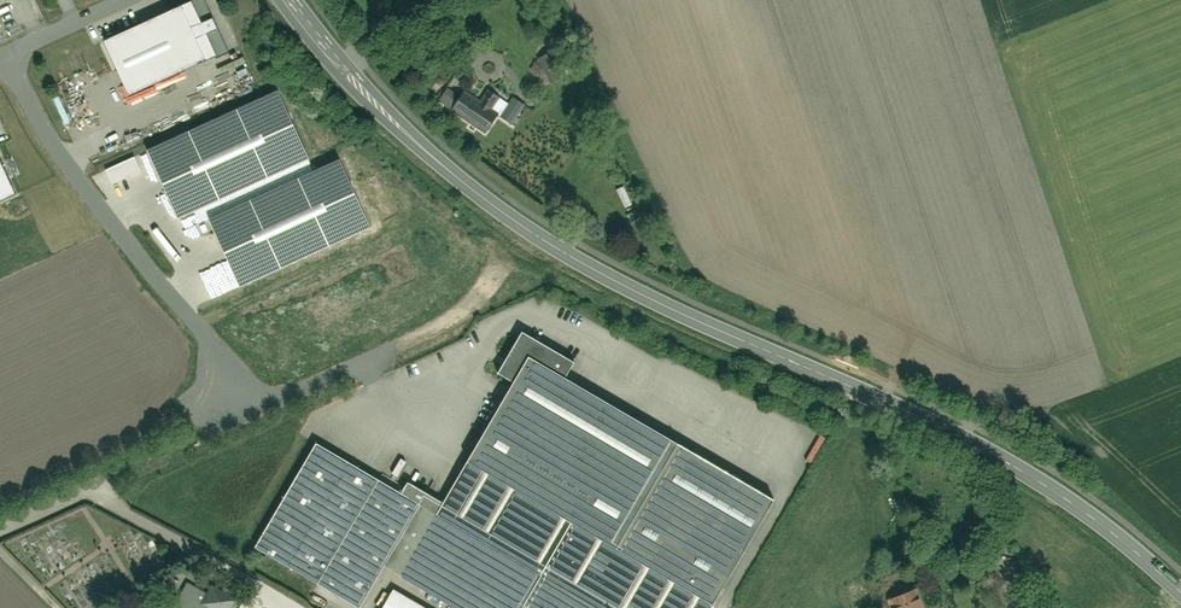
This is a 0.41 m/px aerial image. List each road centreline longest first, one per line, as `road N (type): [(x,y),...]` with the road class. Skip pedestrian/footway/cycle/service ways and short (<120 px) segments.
road 1 (primary): [(1180,595),(1063,495),(993,454),(636,294),(535,237),(369,100),(289,0)]
road 2 (residential): [(293,607),(91,486),(0,526)]
road 3 (residential): [(125,0),(0,57)]

